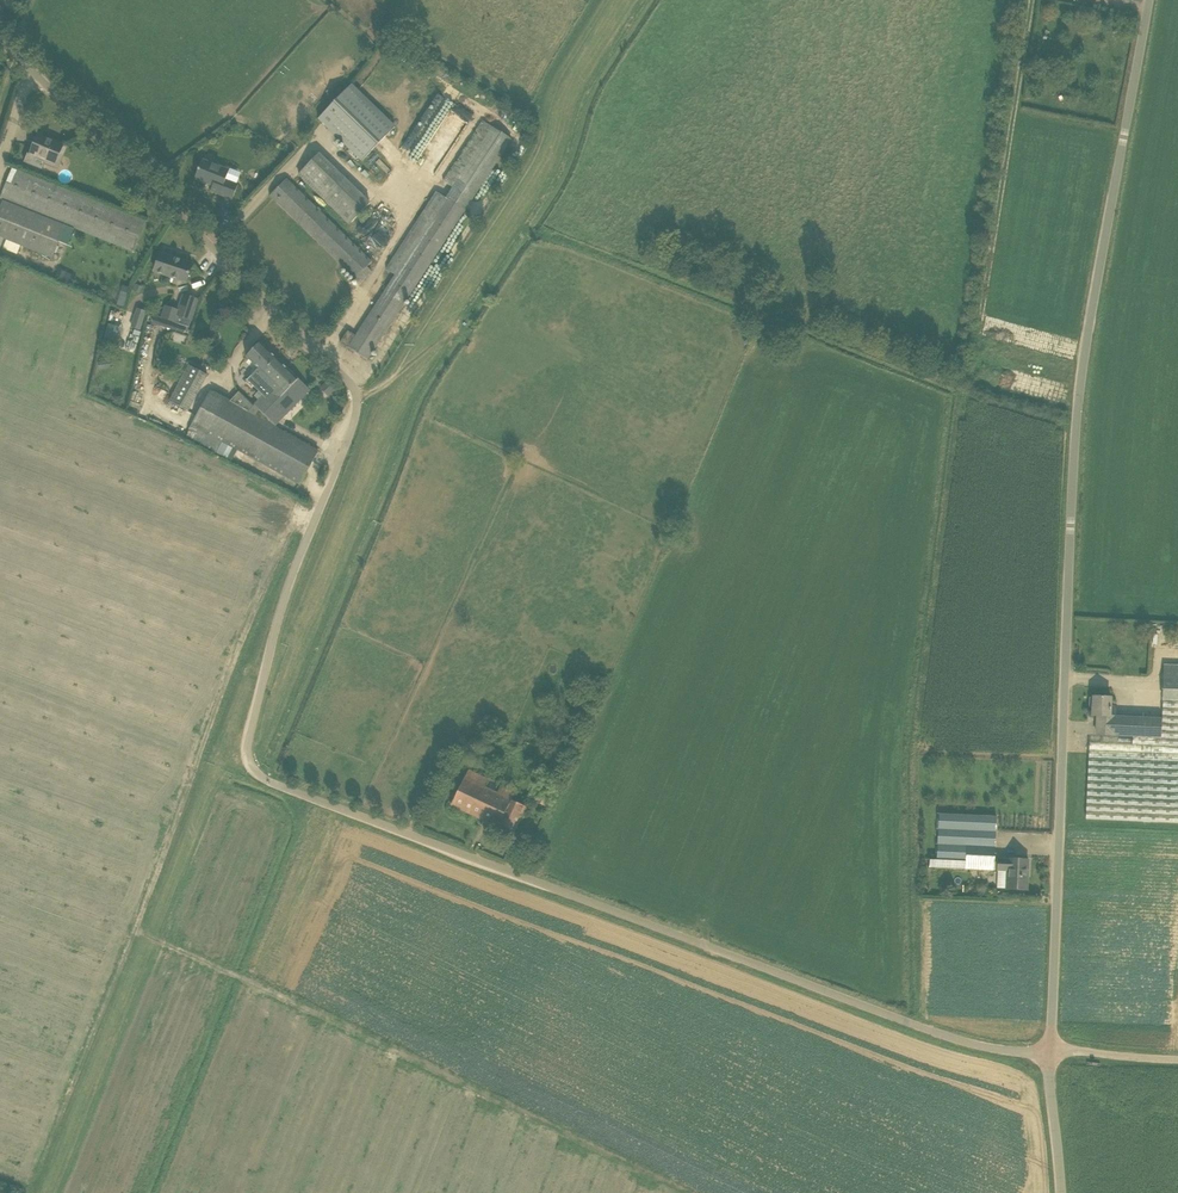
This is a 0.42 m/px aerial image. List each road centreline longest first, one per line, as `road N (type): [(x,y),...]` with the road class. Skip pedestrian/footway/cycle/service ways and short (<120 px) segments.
road 1 (unclassified): [(1050,1051),(1000,1051),(937,1034),(272,783),(251,764),(248,735),(288,589),(361,397),(0,43)]
road 2 (unclassified): [(1050,1051),(1073,470),(1086,344),(1148,0)]
road 3 (track): [(542,120),(523,178),(387,385),(361,397)]
road 4 (track): [(396,0),(393,31),(542,120)]
road 5 (unclassified): [(1061,1192),(1050,1051)]
road 6 (unclassified): [(1050,1051),(1177,1061)]

